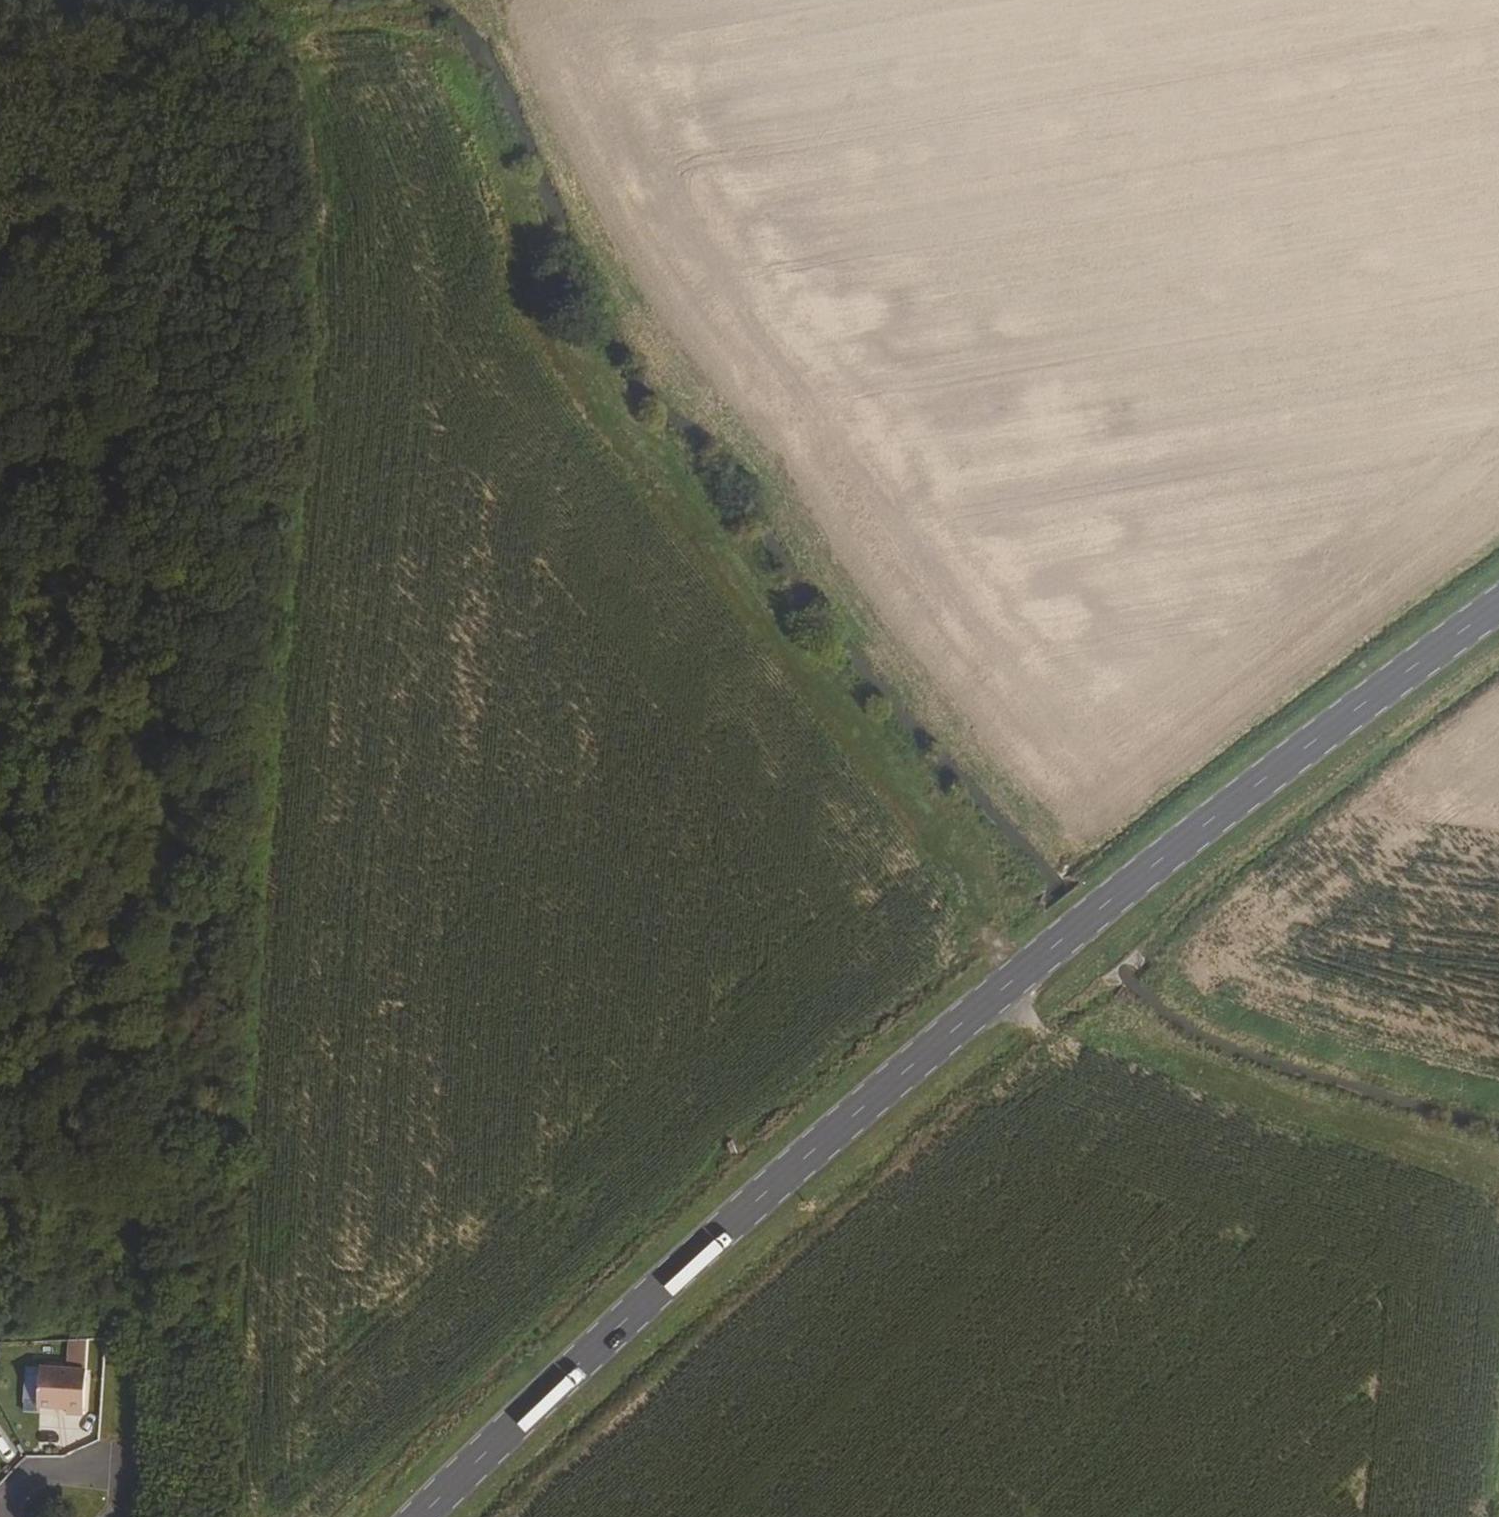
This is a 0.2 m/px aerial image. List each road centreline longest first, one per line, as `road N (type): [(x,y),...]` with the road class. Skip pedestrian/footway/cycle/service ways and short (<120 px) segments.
road 1 (primary): [(421,1516),(668,1281),(992,996),(1498,604)]
road 2 (track): [(992,996),(1498,1157)]

